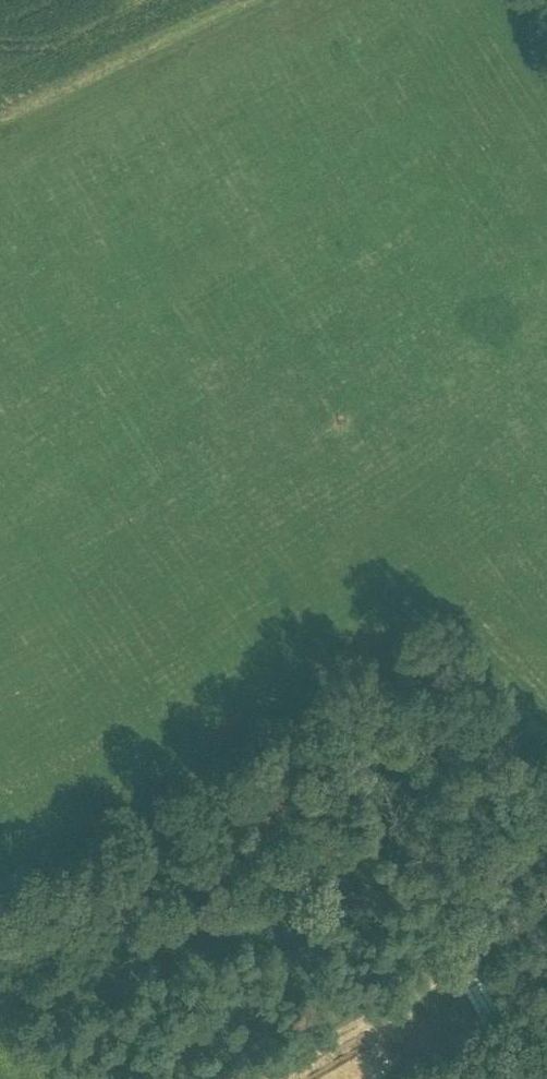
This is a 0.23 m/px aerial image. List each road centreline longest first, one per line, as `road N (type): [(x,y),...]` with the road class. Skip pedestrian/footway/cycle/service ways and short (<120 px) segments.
road 1 (track): [(546,908),(490,957),(264,1078)]

